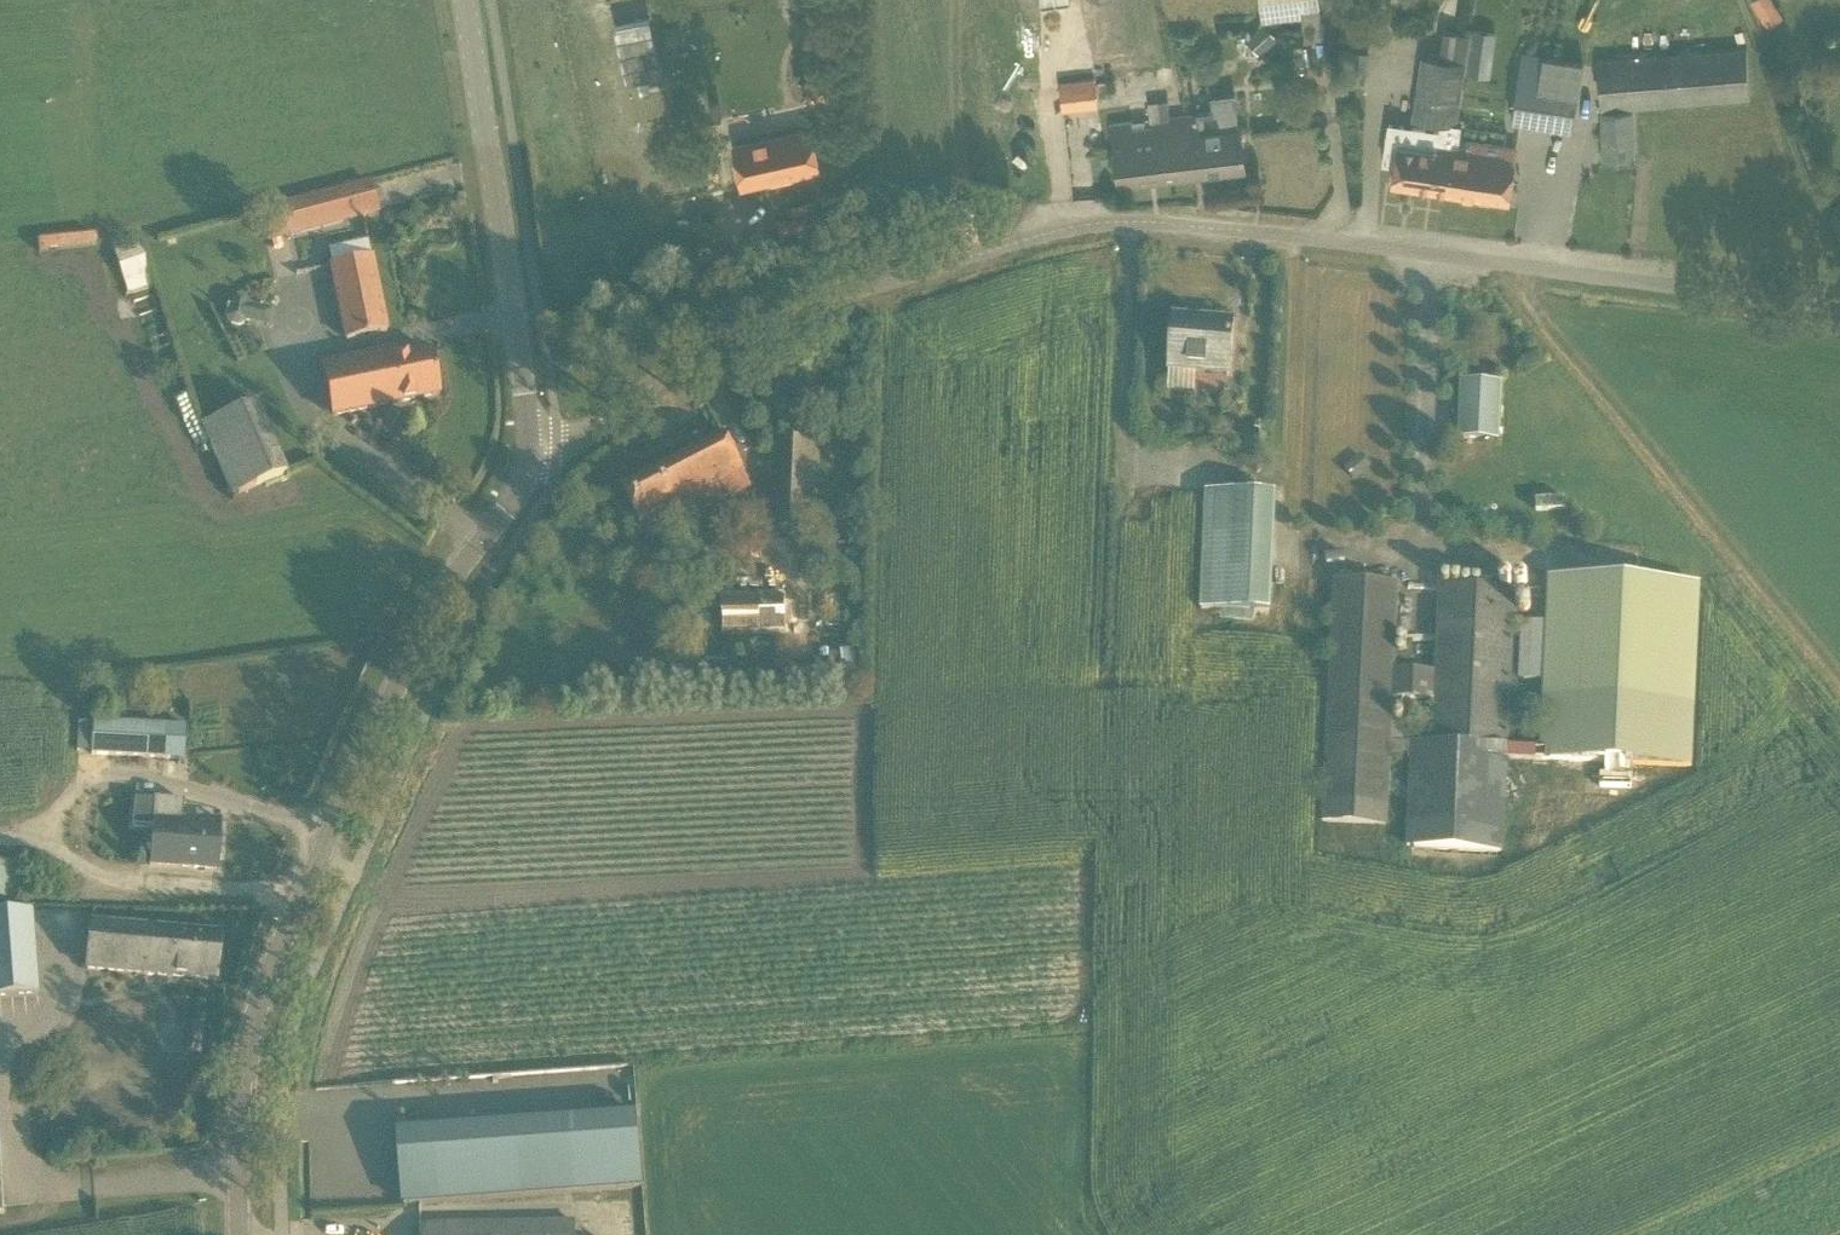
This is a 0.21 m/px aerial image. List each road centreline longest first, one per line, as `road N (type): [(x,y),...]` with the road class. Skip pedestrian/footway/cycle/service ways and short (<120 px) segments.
road 1 (unclassified): [(529,447),(556,442),(812,318),(980,260),(1132,238),(1287,237),(1839,298)]
road 2 (unclassified): [(238,1234),(244,1037),(438,593),(517,493),(529,447)]
road 3 (track): [(1839,682),(1500,263)]
road 4 (unclassified): [(529,447),(467,0)]

